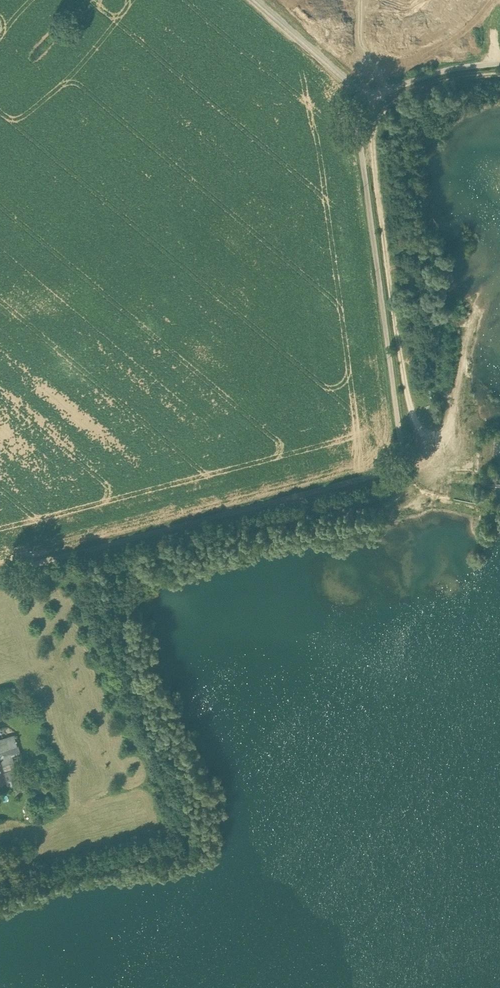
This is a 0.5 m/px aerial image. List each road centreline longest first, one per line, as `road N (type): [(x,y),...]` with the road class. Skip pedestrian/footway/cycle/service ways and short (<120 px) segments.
road 1 (unclassified): [(499,63),(446,69),(360,99),(356,112),(397,468),(0,574)]

